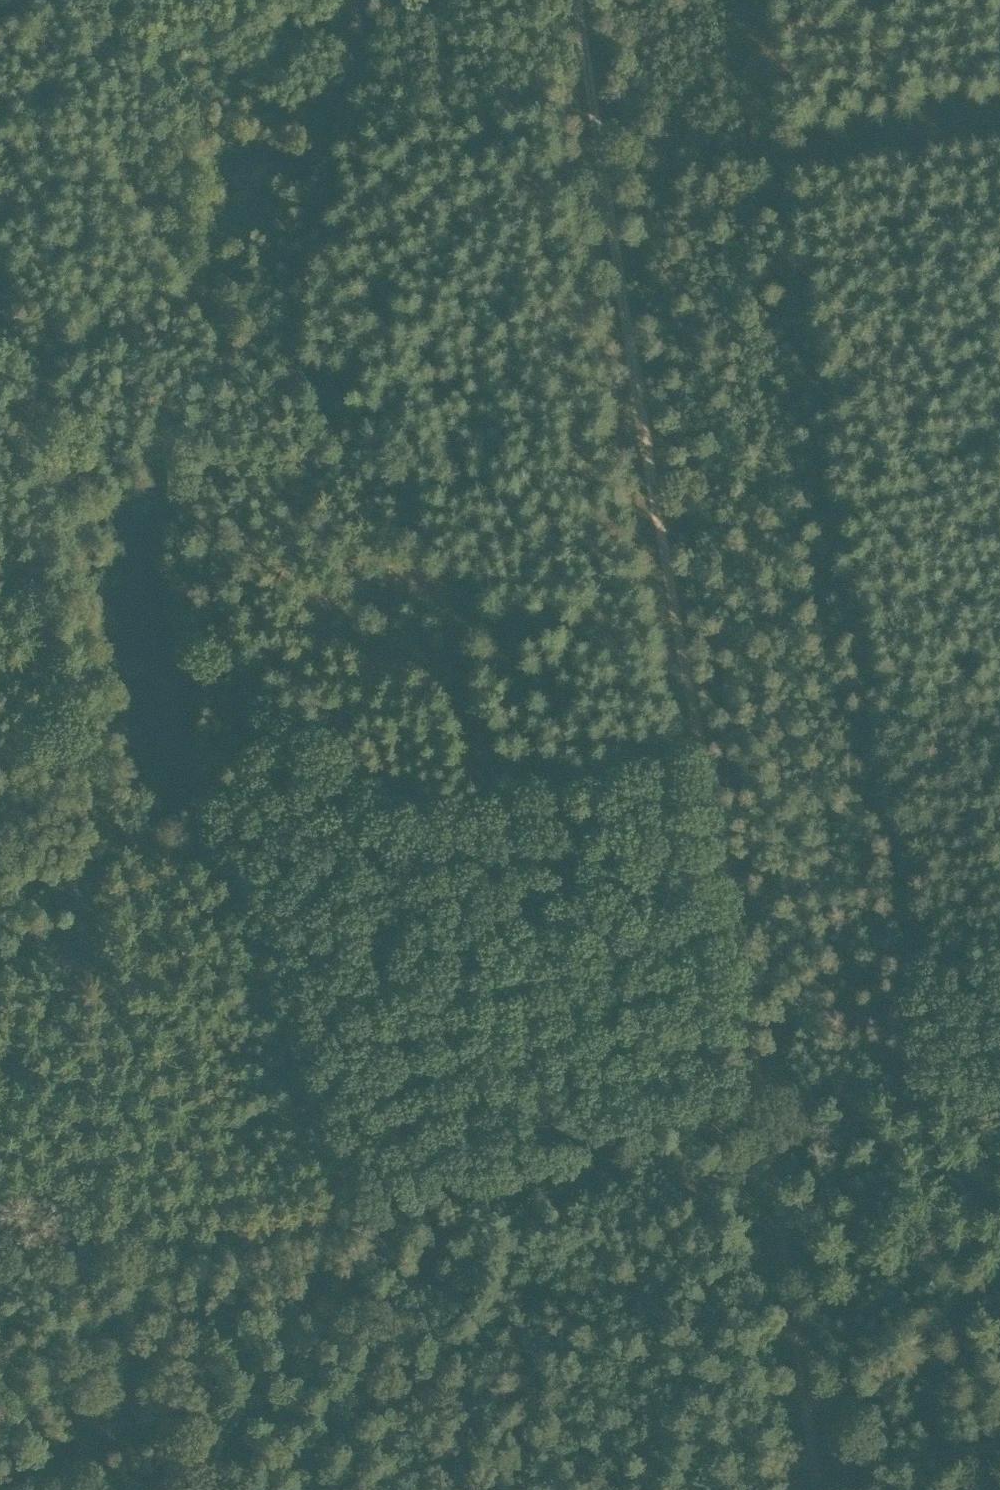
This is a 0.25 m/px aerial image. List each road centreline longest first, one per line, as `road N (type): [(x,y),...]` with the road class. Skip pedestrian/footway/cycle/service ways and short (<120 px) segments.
road 1 (track): [(819,1489),(583,0)]
road 2 (track): [(999,126),(614,189)]
road 3 (track): [(814,1460),(999,1431)]
road 4 (track): [(0,334),(97,466)]

